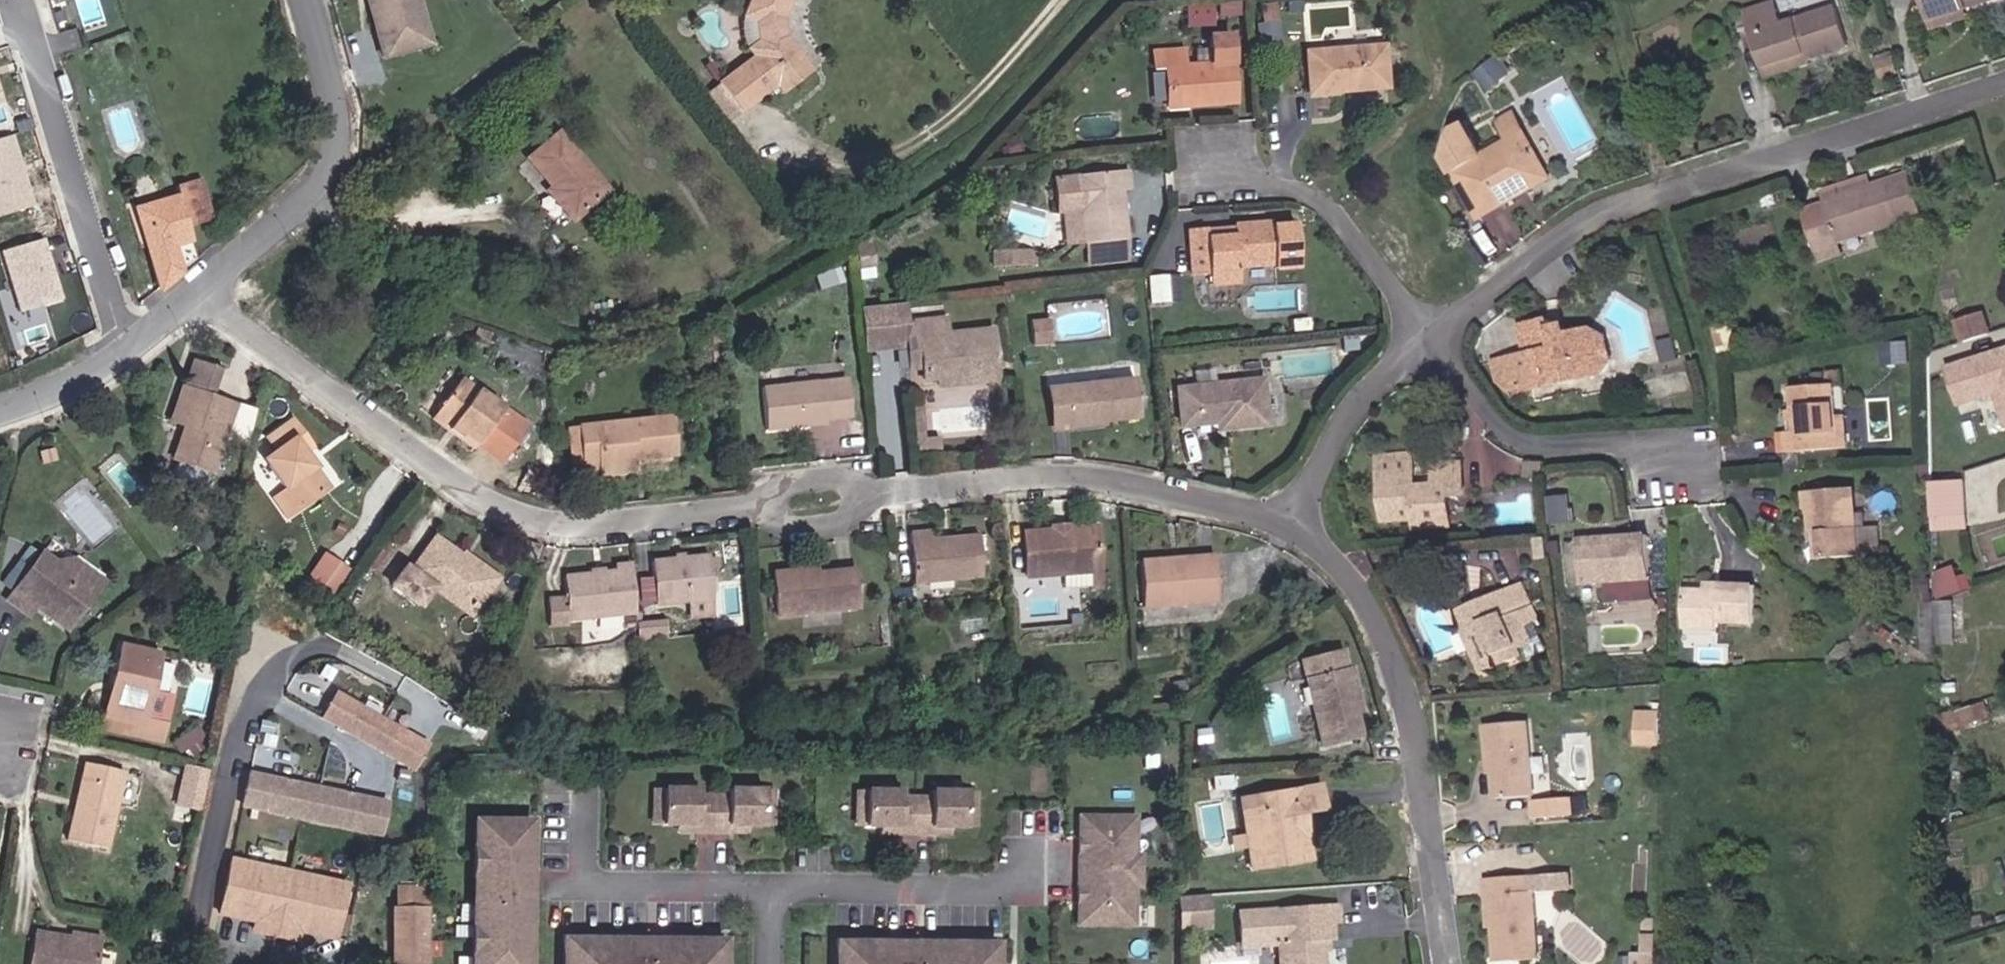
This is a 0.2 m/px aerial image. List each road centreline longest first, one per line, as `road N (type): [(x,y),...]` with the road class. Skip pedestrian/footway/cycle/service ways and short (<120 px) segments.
road 1 (residential): [(1302,534),(1305,479),(1356,403),(1579,210),(2004,78)]
road 2 (residential): [(758,507),(565,526),(518,515),(489,504),(196,294)]
road 3 (residential): [(1451,963),(1399,667),(1359,589),(1302,534)]
road 4 (residential): [(1302,534),(1210,501),(1116,481),(876,495)]
road 5 (residential): [(305,0),(332,109),(335,162),(258,244),(196,294)]
road 6 (residential): [(193,963),(255,696)]
road 7 (residential): [(0,409),(113,361),(196,294)]
road 8 (residential): [(255,696),(361,756),(371,774)]
road 9 (residential): [(758,507),(801,526),(839,525),(876,495)]
road 10 (residential): [(876,495),(842,481),(793,483),(758,507)]

